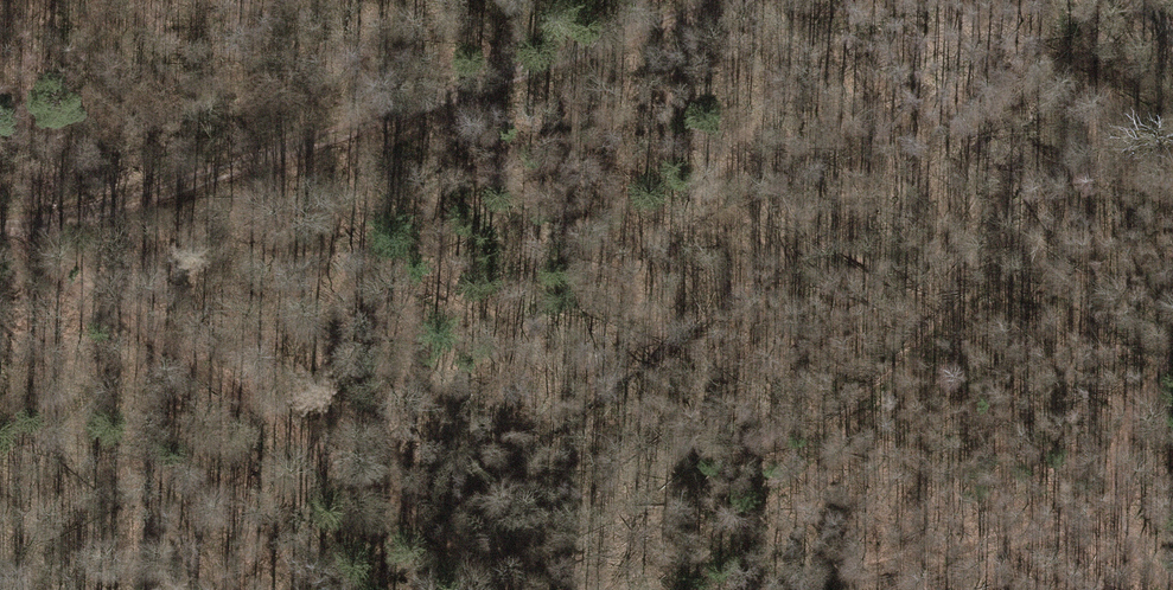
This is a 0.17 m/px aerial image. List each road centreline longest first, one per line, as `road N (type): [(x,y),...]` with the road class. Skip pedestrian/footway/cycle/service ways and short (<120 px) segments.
road 1 (track): [(0,228),(427,102),(728,0)]
road 2 (track): [(510,589),(437,516),(8,231)]
road 3 (track): [(1172,360),(1135,416),(1119,479),(1138,556),(1169,589)]

